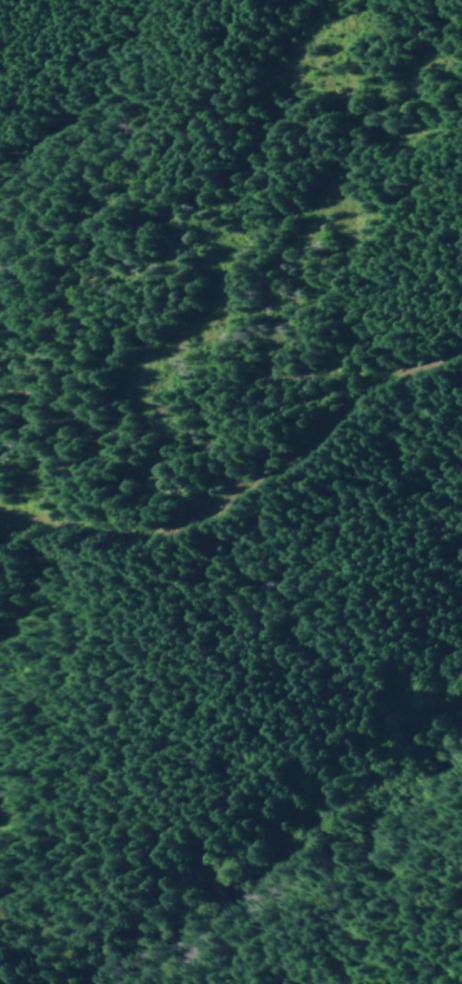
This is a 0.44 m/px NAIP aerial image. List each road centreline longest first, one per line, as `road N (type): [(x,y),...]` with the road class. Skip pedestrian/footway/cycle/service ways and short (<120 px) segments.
road 1 (track): [(0,514),(99,535),(174,530),(295,465),(370,389),(461,353)]

